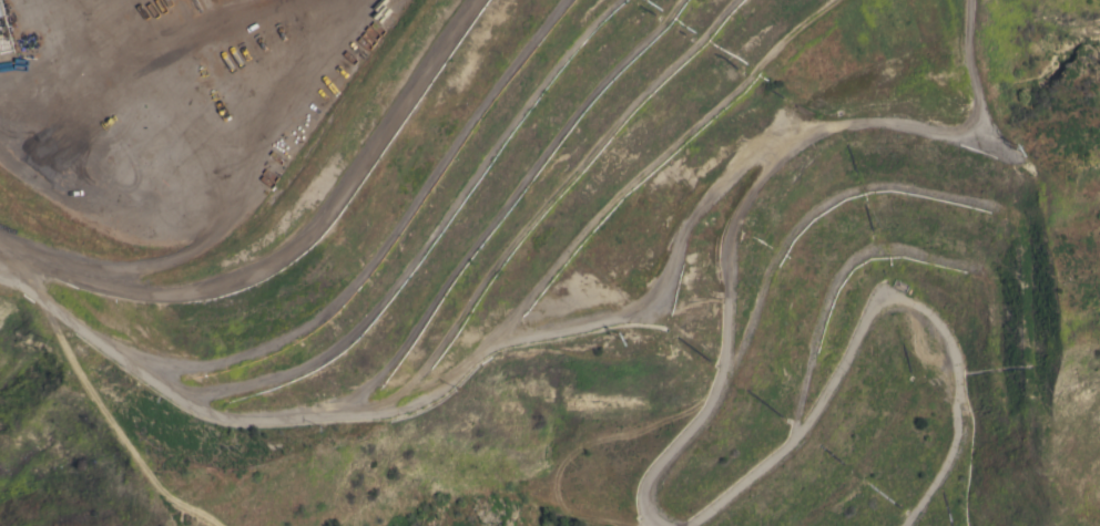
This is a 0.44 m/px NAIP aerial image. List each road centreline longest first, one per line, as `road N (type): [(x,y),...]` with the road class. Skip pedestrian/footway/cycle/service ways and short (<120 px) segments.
road 1 (residential): [(473,0),(315,228),(277,261),(216,288),(150,296),(77,281),(0,242)]
road 2 (track): [(223,525),(172,499),(33,296),(22,254)]

